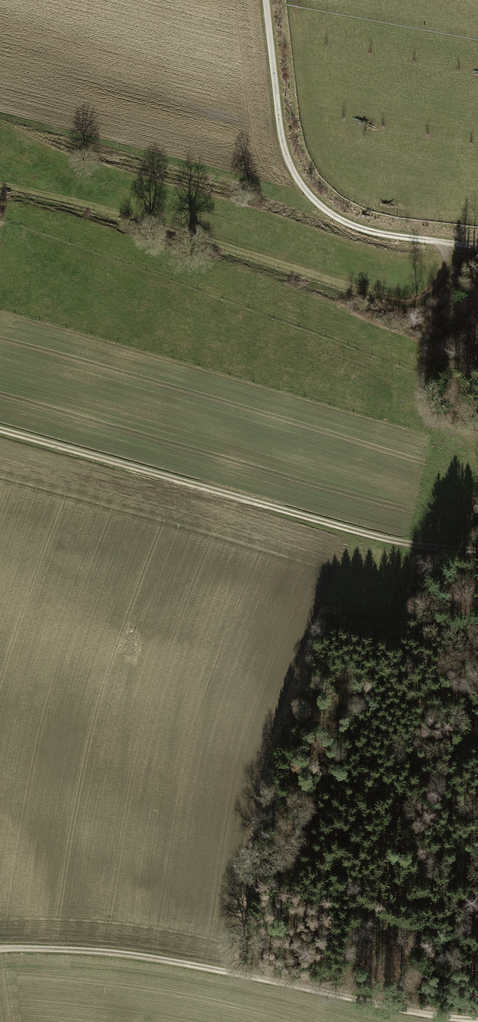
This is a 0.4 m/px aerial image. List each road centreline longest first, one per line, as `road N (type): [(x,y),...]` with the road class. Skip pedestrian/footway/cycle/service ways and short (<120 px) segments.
road 1 (track): [(477,551),(383,540),(0,431)]
road 2 (track): [(477,1020),(129,957),(0,951)]
road 3 (track): [(267,0),(281,132),(308,195),(373,234),(477,249)]

